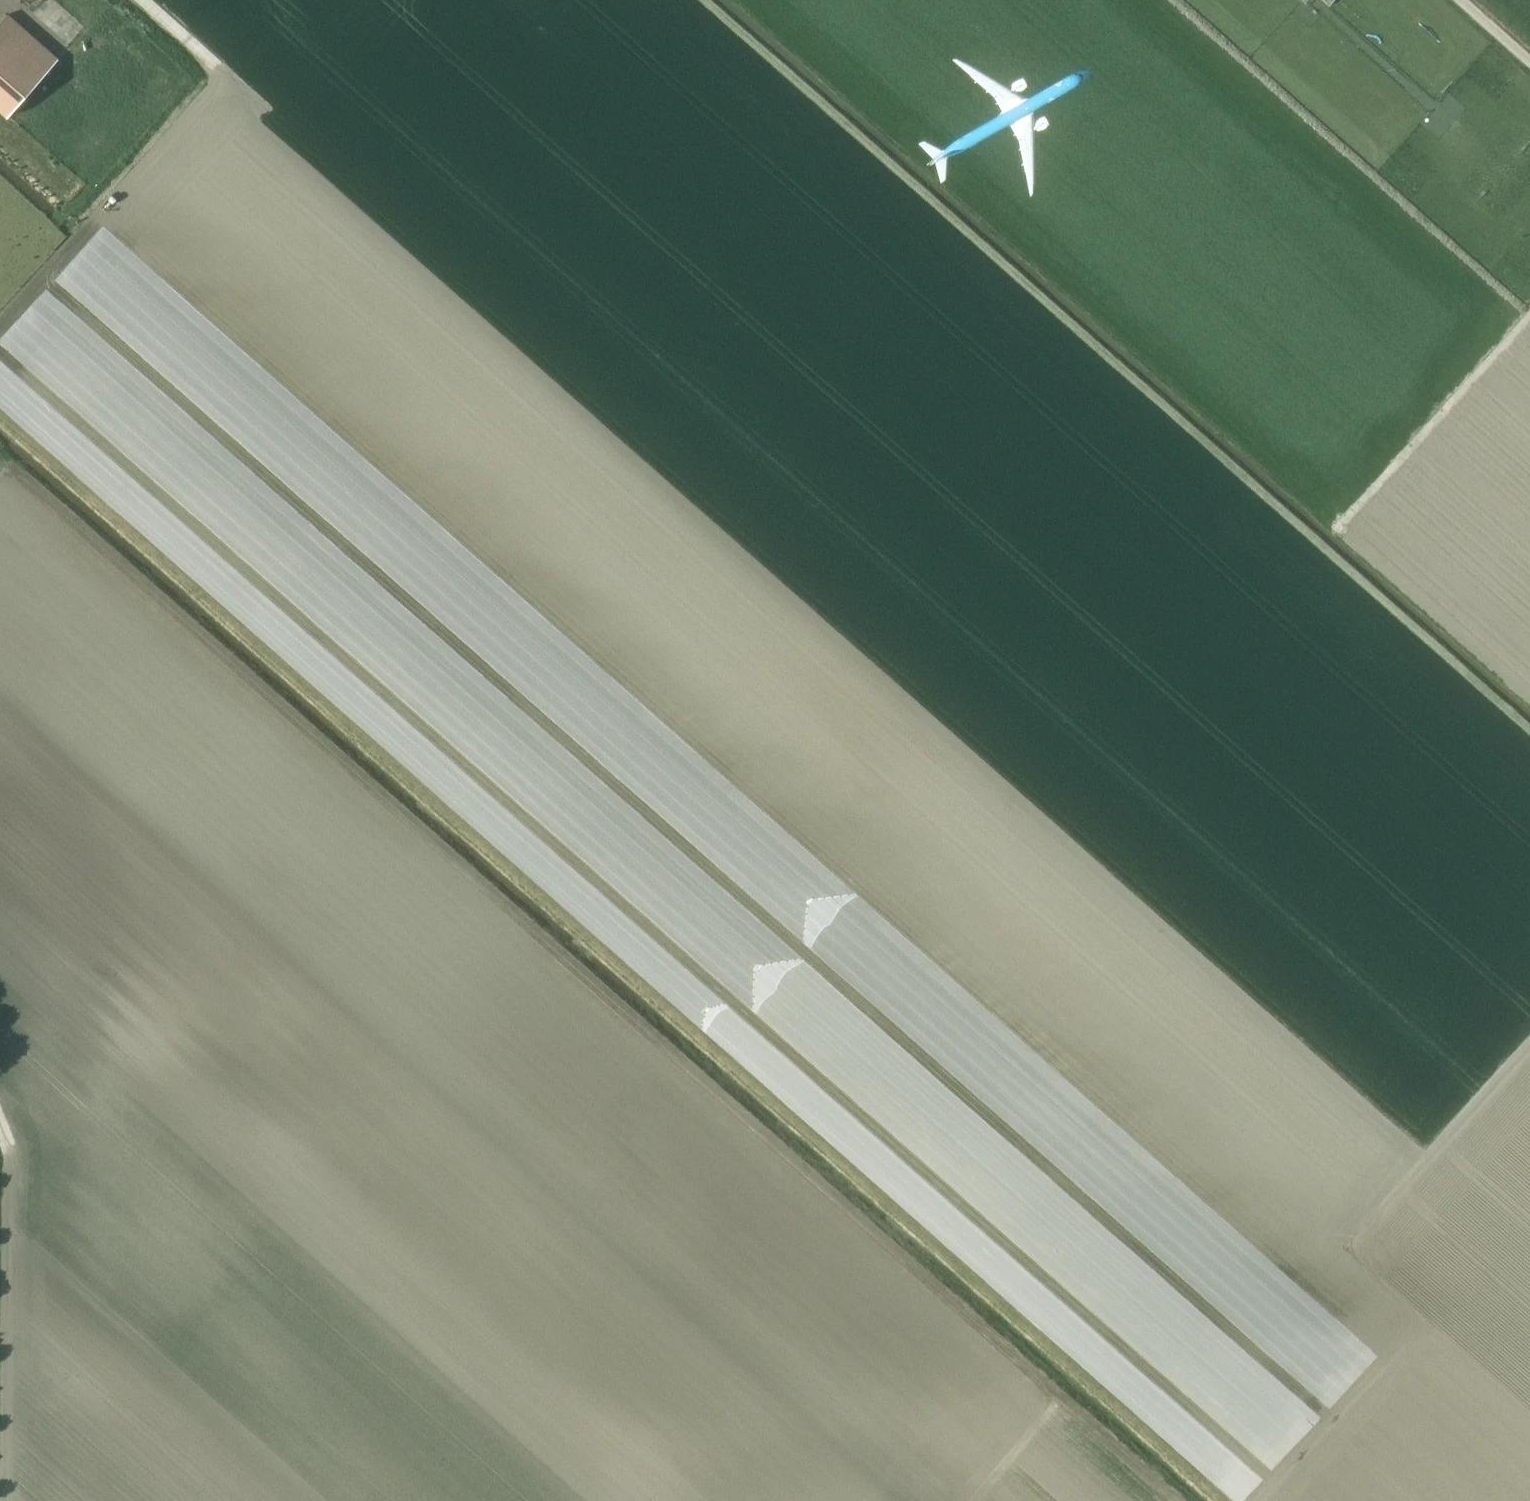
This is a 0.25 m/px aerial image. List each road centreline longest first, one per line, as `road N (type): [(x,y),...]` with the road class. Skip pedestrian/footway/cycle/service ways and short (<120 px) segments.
road 1 (track): [(4,1500),(9,1242),(0,1138)]

